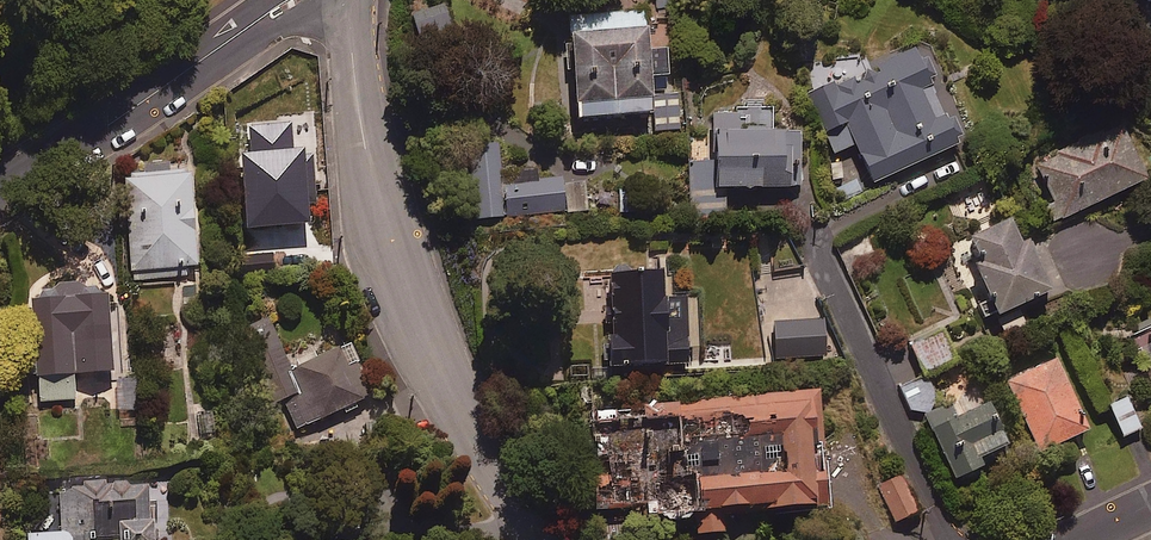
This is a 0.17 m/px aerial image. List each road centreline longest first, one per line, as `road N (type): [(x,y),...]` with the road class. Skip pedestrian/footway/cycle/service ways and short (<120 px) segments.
road 1 (residential): [(537,539),(513,515),(410,328),(371,187),(349,0)]
road 2 (residential): [(0,197),(299,0)]
road 3 (residential): [(815,240),(946,539)]

